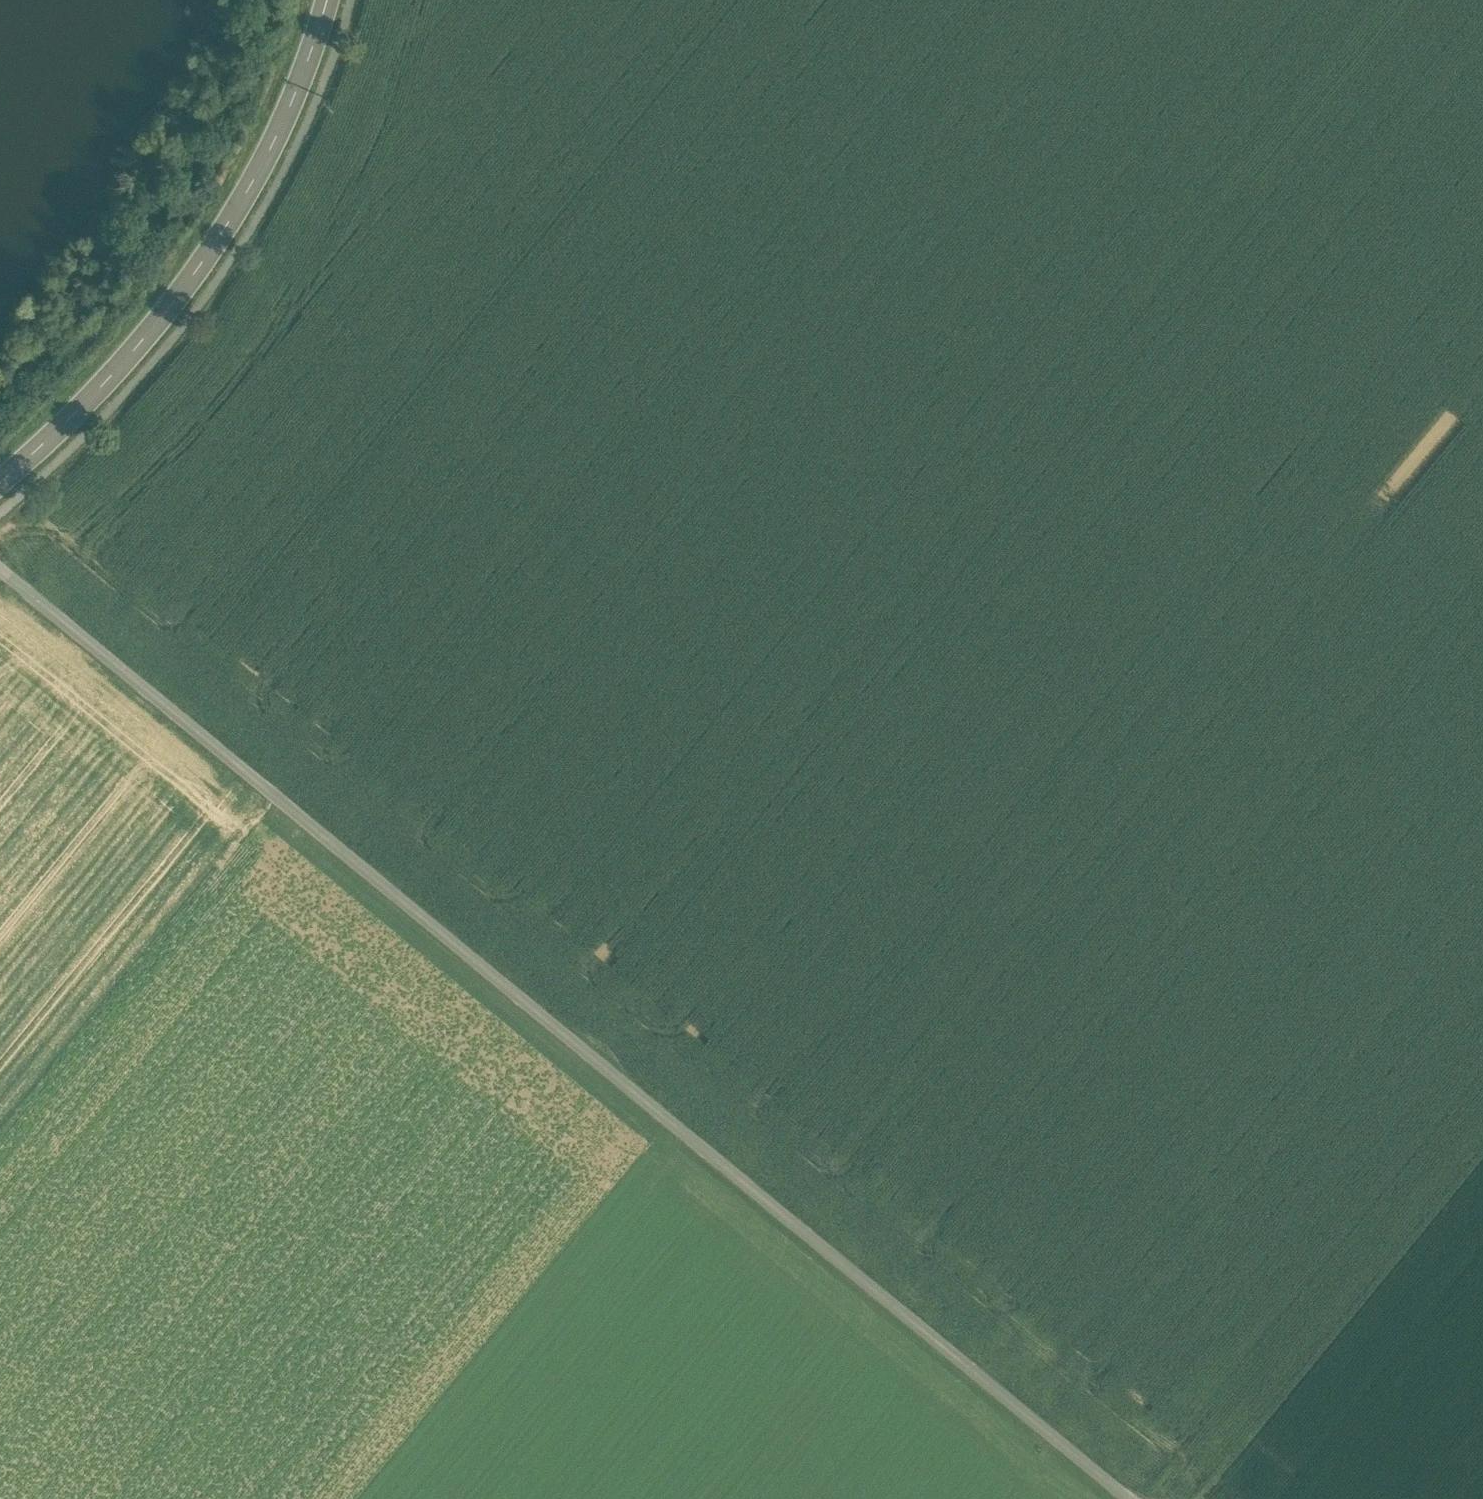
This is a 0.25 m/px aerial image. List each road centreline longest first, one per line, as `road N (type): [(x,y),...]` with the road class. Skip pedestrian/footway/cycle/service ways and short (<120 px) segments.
road 1 (unclassified): [(0,562),(1122,1498)]
road 2 (secondary): [(327,0),(285,118),(226,227),(144,338),(0,480)]

